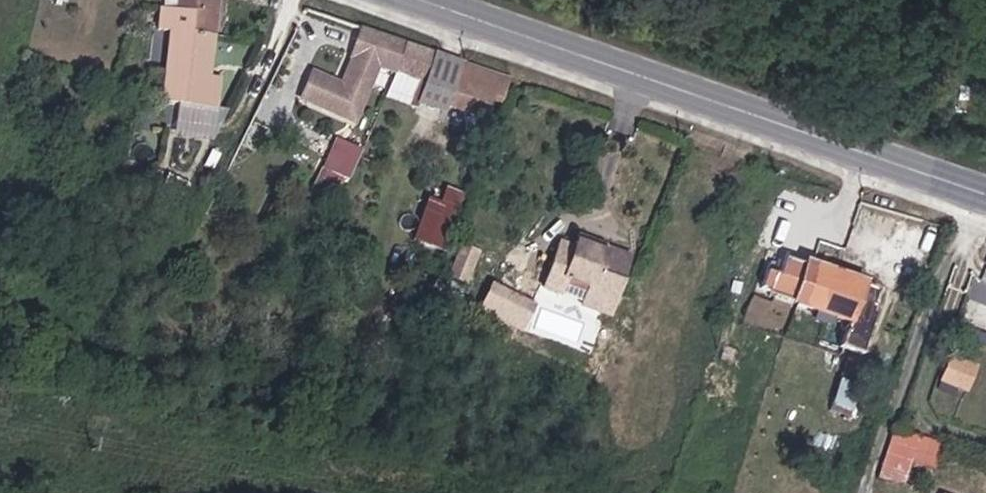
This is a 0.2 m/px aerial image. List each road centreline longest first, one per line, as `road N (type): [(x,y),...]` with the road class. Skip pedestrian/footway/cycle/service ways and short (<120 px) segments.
road 1 (primary): [(422,0),(985,198)]

